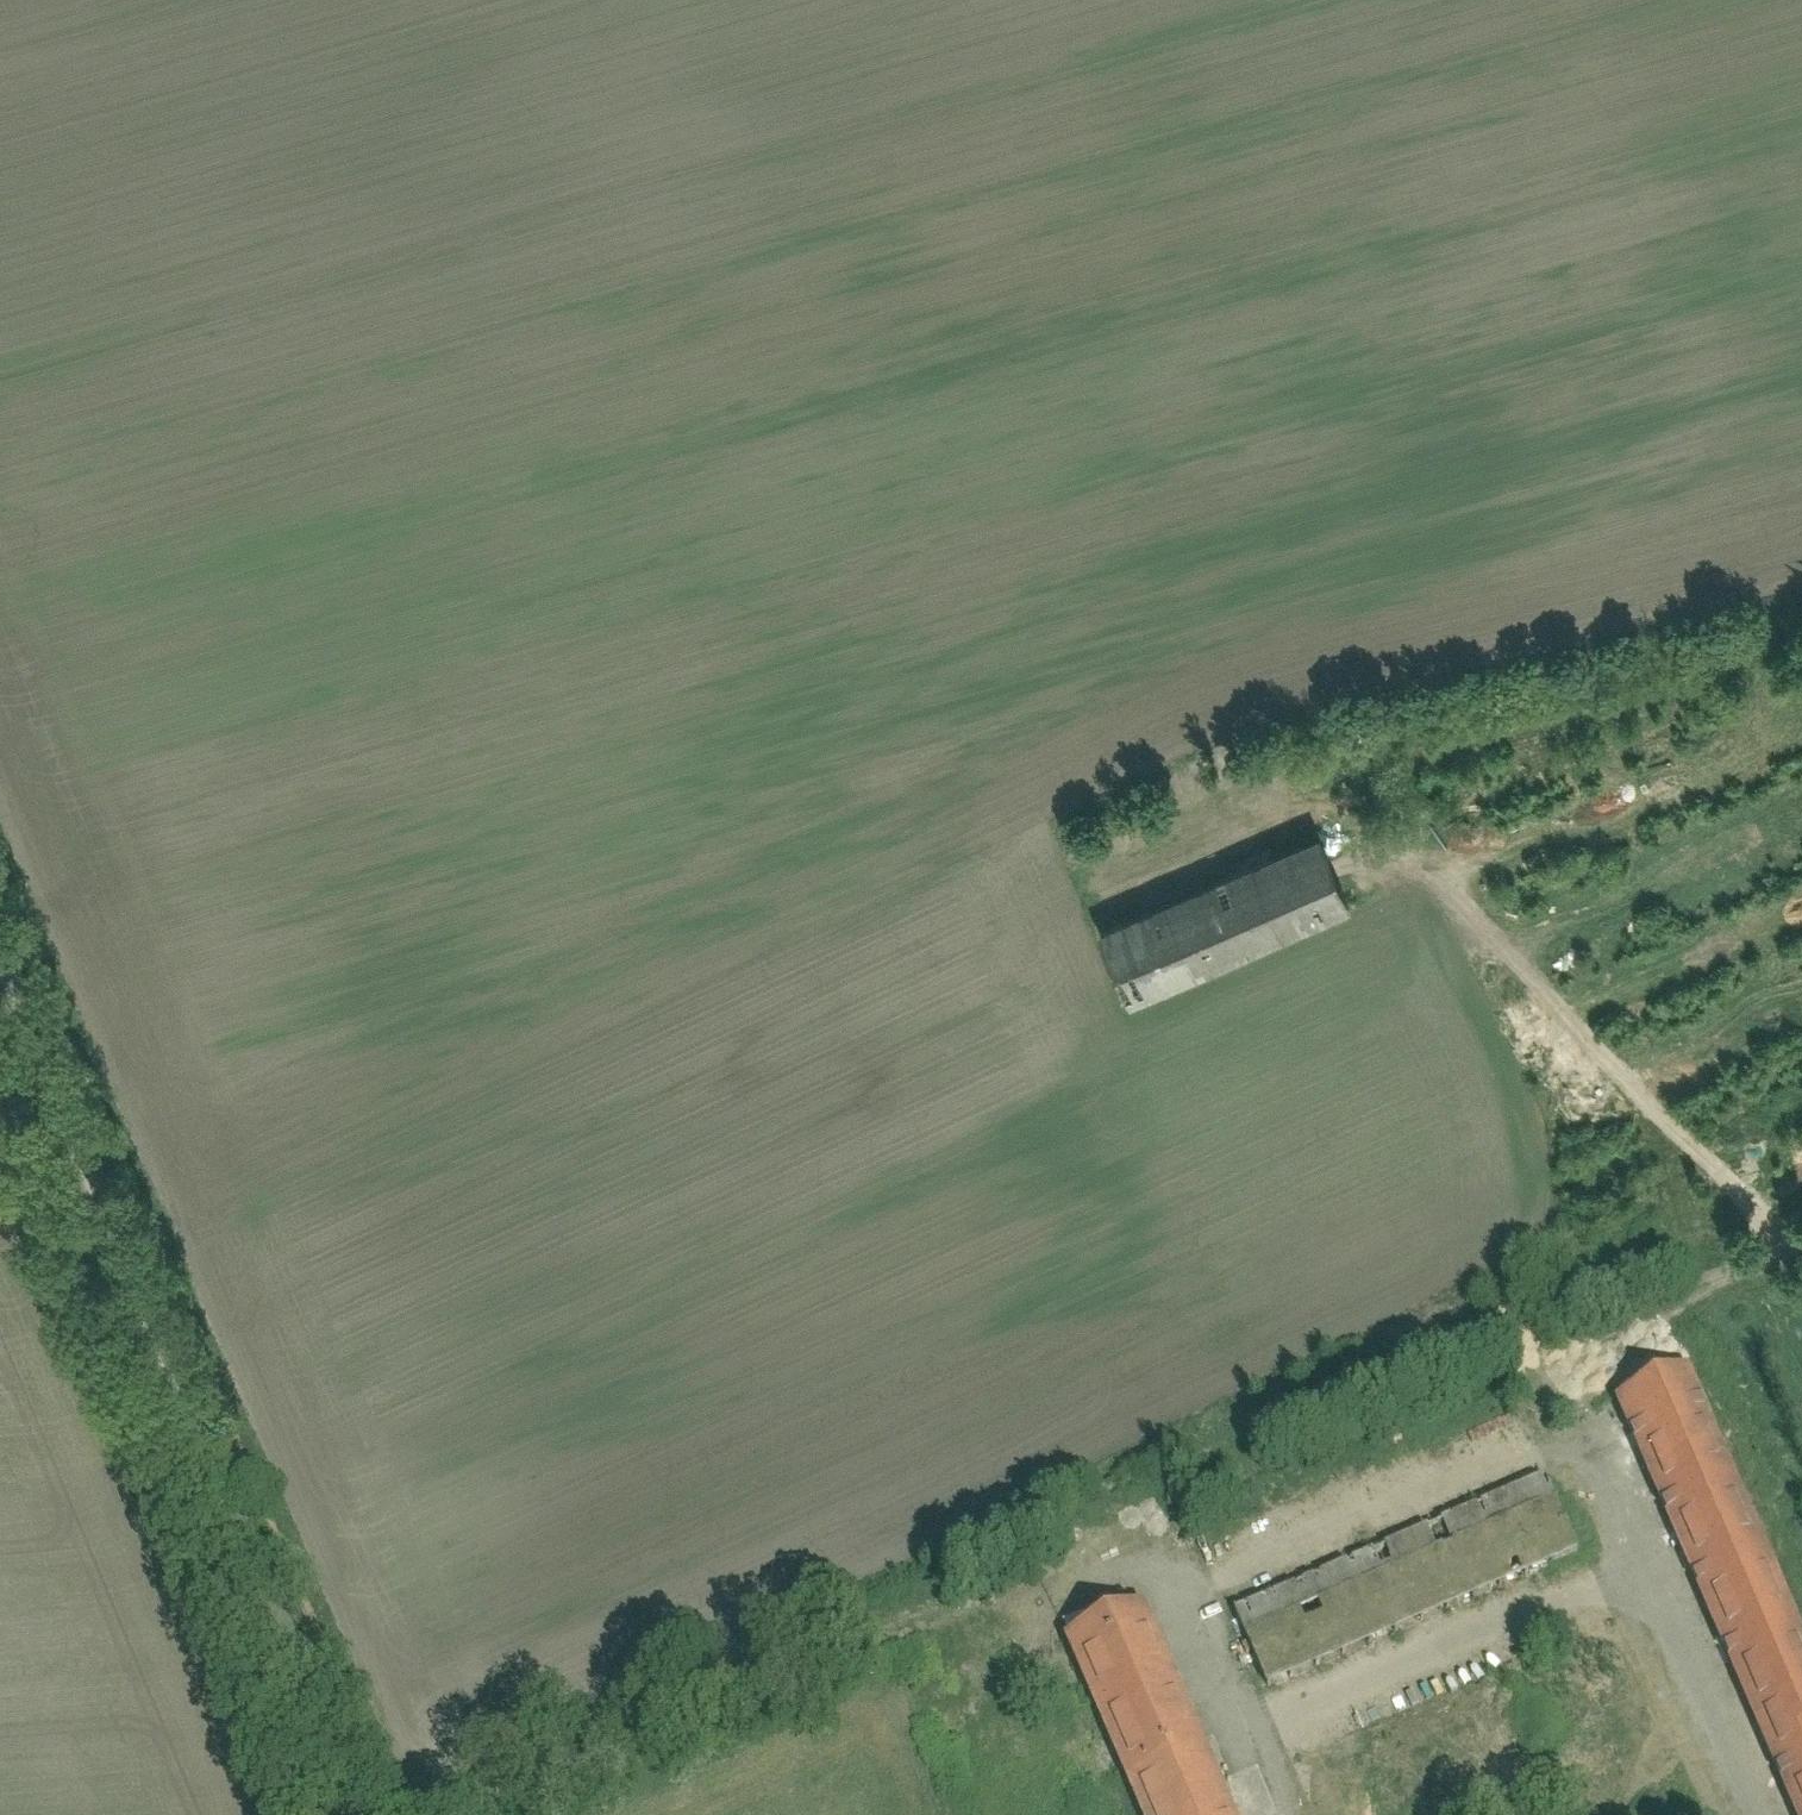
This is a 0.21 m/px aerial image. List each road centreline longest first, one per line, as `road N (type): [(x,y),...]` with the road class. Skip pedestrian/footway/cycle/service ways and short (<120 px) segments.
road 1 (unclassified): [(347,1814),(0,987)]
road 2 (track): [(1801,604),(1793,607),(1769,676),(1798,744)]

